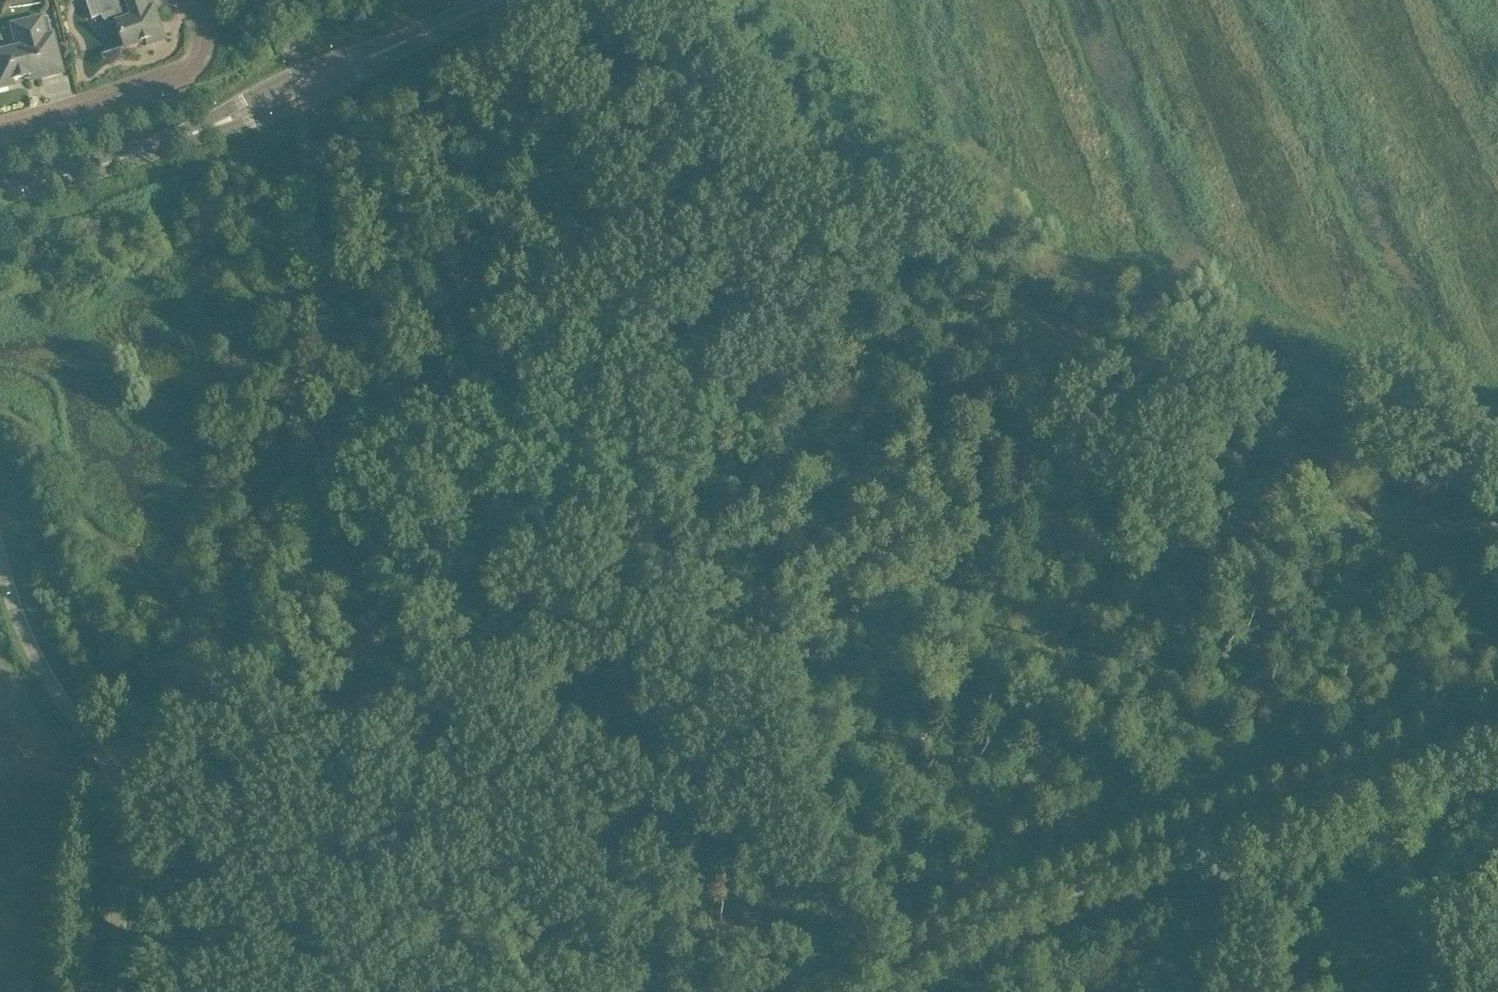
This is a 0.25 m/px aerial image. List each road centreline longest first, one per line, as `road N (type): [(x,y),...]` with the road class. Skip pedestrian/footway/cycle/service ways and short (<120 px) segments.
road 1 (unclassified): [(863,991),(983,930),(1497,736)]
road 2 (unclassified): [(119,991),(121,827),(110,774),(43,672),(0,564)]
road 3 (residential): [(0,129),(187,73),(209,44),(194,0)]
road 4 (secondary): [(396,45),(275,82),(198,132)]
road 5 (secondary): [(198,132),(301,103),(396,45)]
road 6 (secondary): [(0,192),(198,132)]

